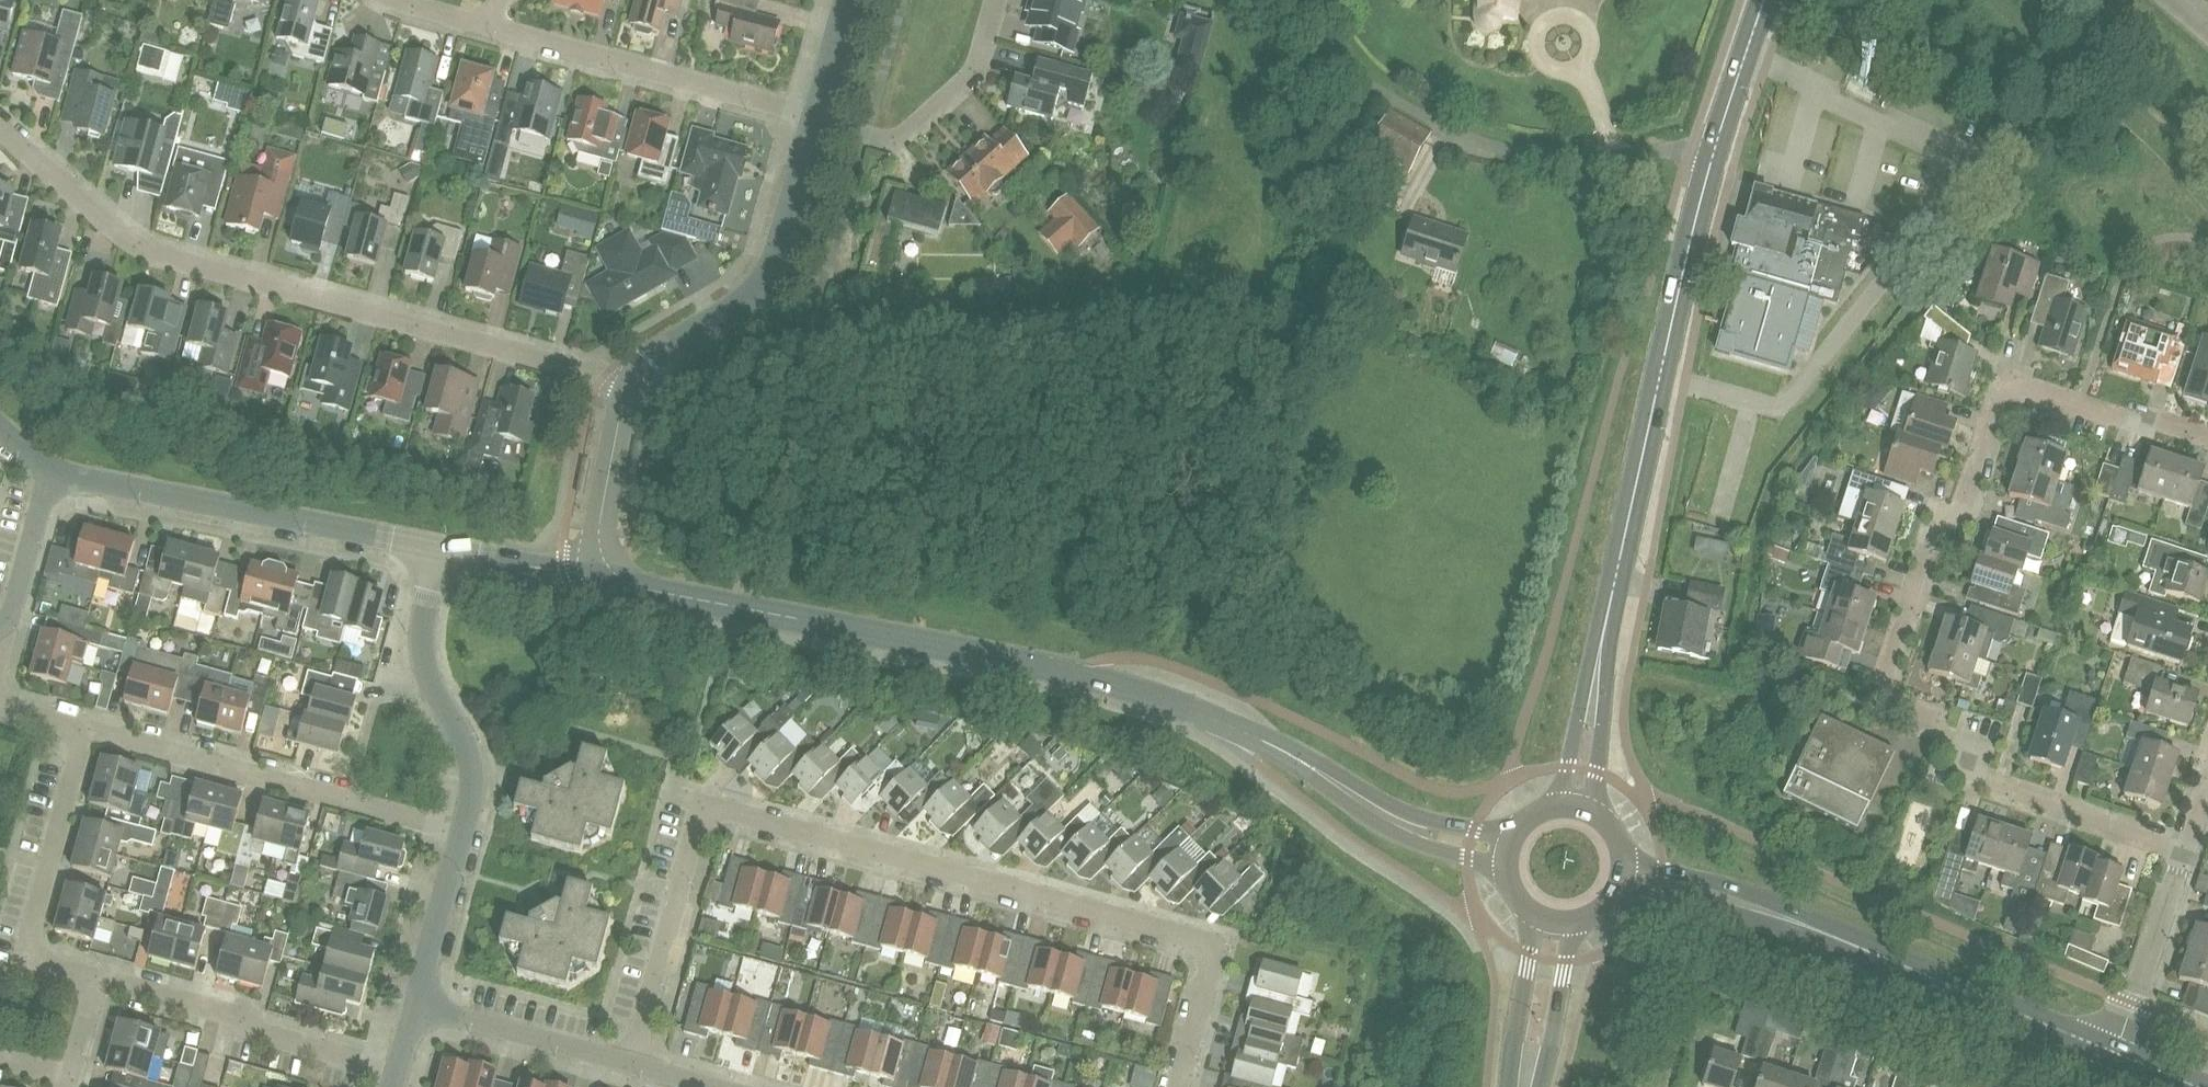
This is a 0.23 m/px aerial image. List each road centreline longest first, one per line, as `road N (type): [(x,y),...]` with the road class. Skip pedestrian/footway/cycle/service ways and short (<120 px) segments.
road 1 (residential): [(1508,854),(1404,825),(1255,736),(1141,694),(655,591),(605,563)]
road 2 (residential): [(1179,1086),(1213,967),(1195,941),(708,816),(689,835),(627,1063)]
road 3 (residential): [(2207,439),(2011,382),(1961,502),(1938,519),(1882,683),(1899,706),(1945,738),(1970,782),(2182,854)]
road 4 (residential): [(631,382),(146,246),(104,221),(0,127)]
road 5 (secondary): [(1575,809),(1615,586),(1716,152)]
road 6 (tertiary): [(2113,1057),(1760,908),(1622,877)]
road 7 (residential): [(1716,152),(1581,161),(1449,131),(1366,81),(1302,0)]
road 8 (residential): [(462,833),(74,731)]
road 9 (unclassified): [(438,548),(49,473)]
road 10 (residential): [(816,117),(490,28)]
road 11 (residential): [(631,382),(647,359),(760,286),(784,241),(814,124)]
road 12 (residential): [(396,1071),(259,1035),(231,1010),(99,975)]
road 13 (residential): [(99,975),(23,955),(79,748),(74,731)]
road 14 (unclassified): [(462,833),(472,767),(424,663),(438,548)]
road 15 (unclassified): [(814,124),(902,138),(968,82),(997,0)]
road 16 (unclassified): [(627,1063),(417,1008)]
road 17 (residential): [(2113,1057),(2182,854)]
road 18 (residential): [(605,563),(599,523),(631,382)]
road 19 (unclassified): [(417,1008),(462,833)]
road 20 (unclassified): [(605,563),(561,573),(438,548)]
road 21 (secondary): [(1524,1086),(1554,922)]
road 22 (residential): [(0,627),(19,589),(49,473)]
road 23 (secondary): [(1716,152),(1766,0)]
road 24 (residential): [(816,117),(847,0)]

